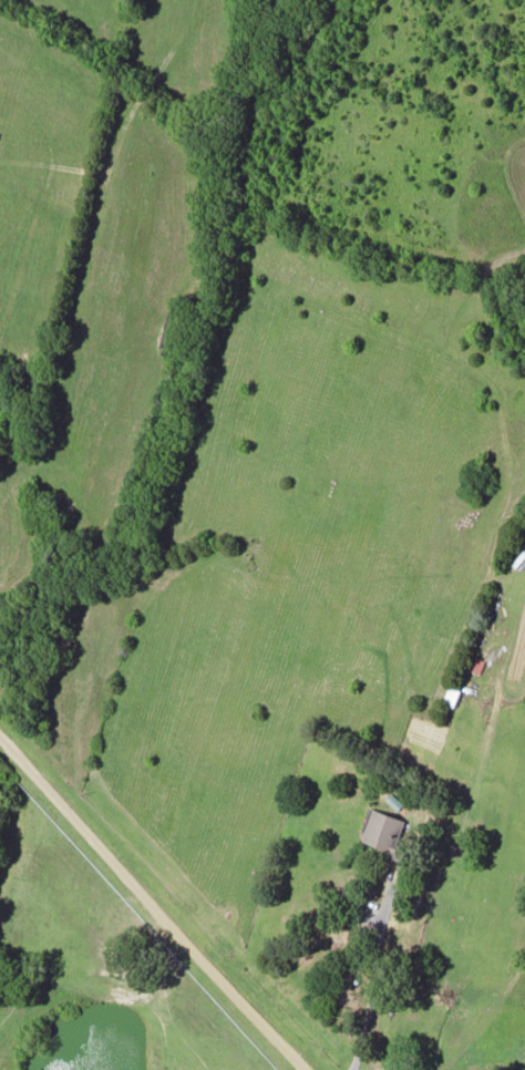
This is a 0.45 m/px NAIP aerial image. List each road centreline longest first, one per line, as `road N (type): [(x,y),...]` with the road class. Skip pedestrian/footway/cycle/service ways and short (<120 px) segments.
road 1 (residential): [(302,1069),(0,743)]

